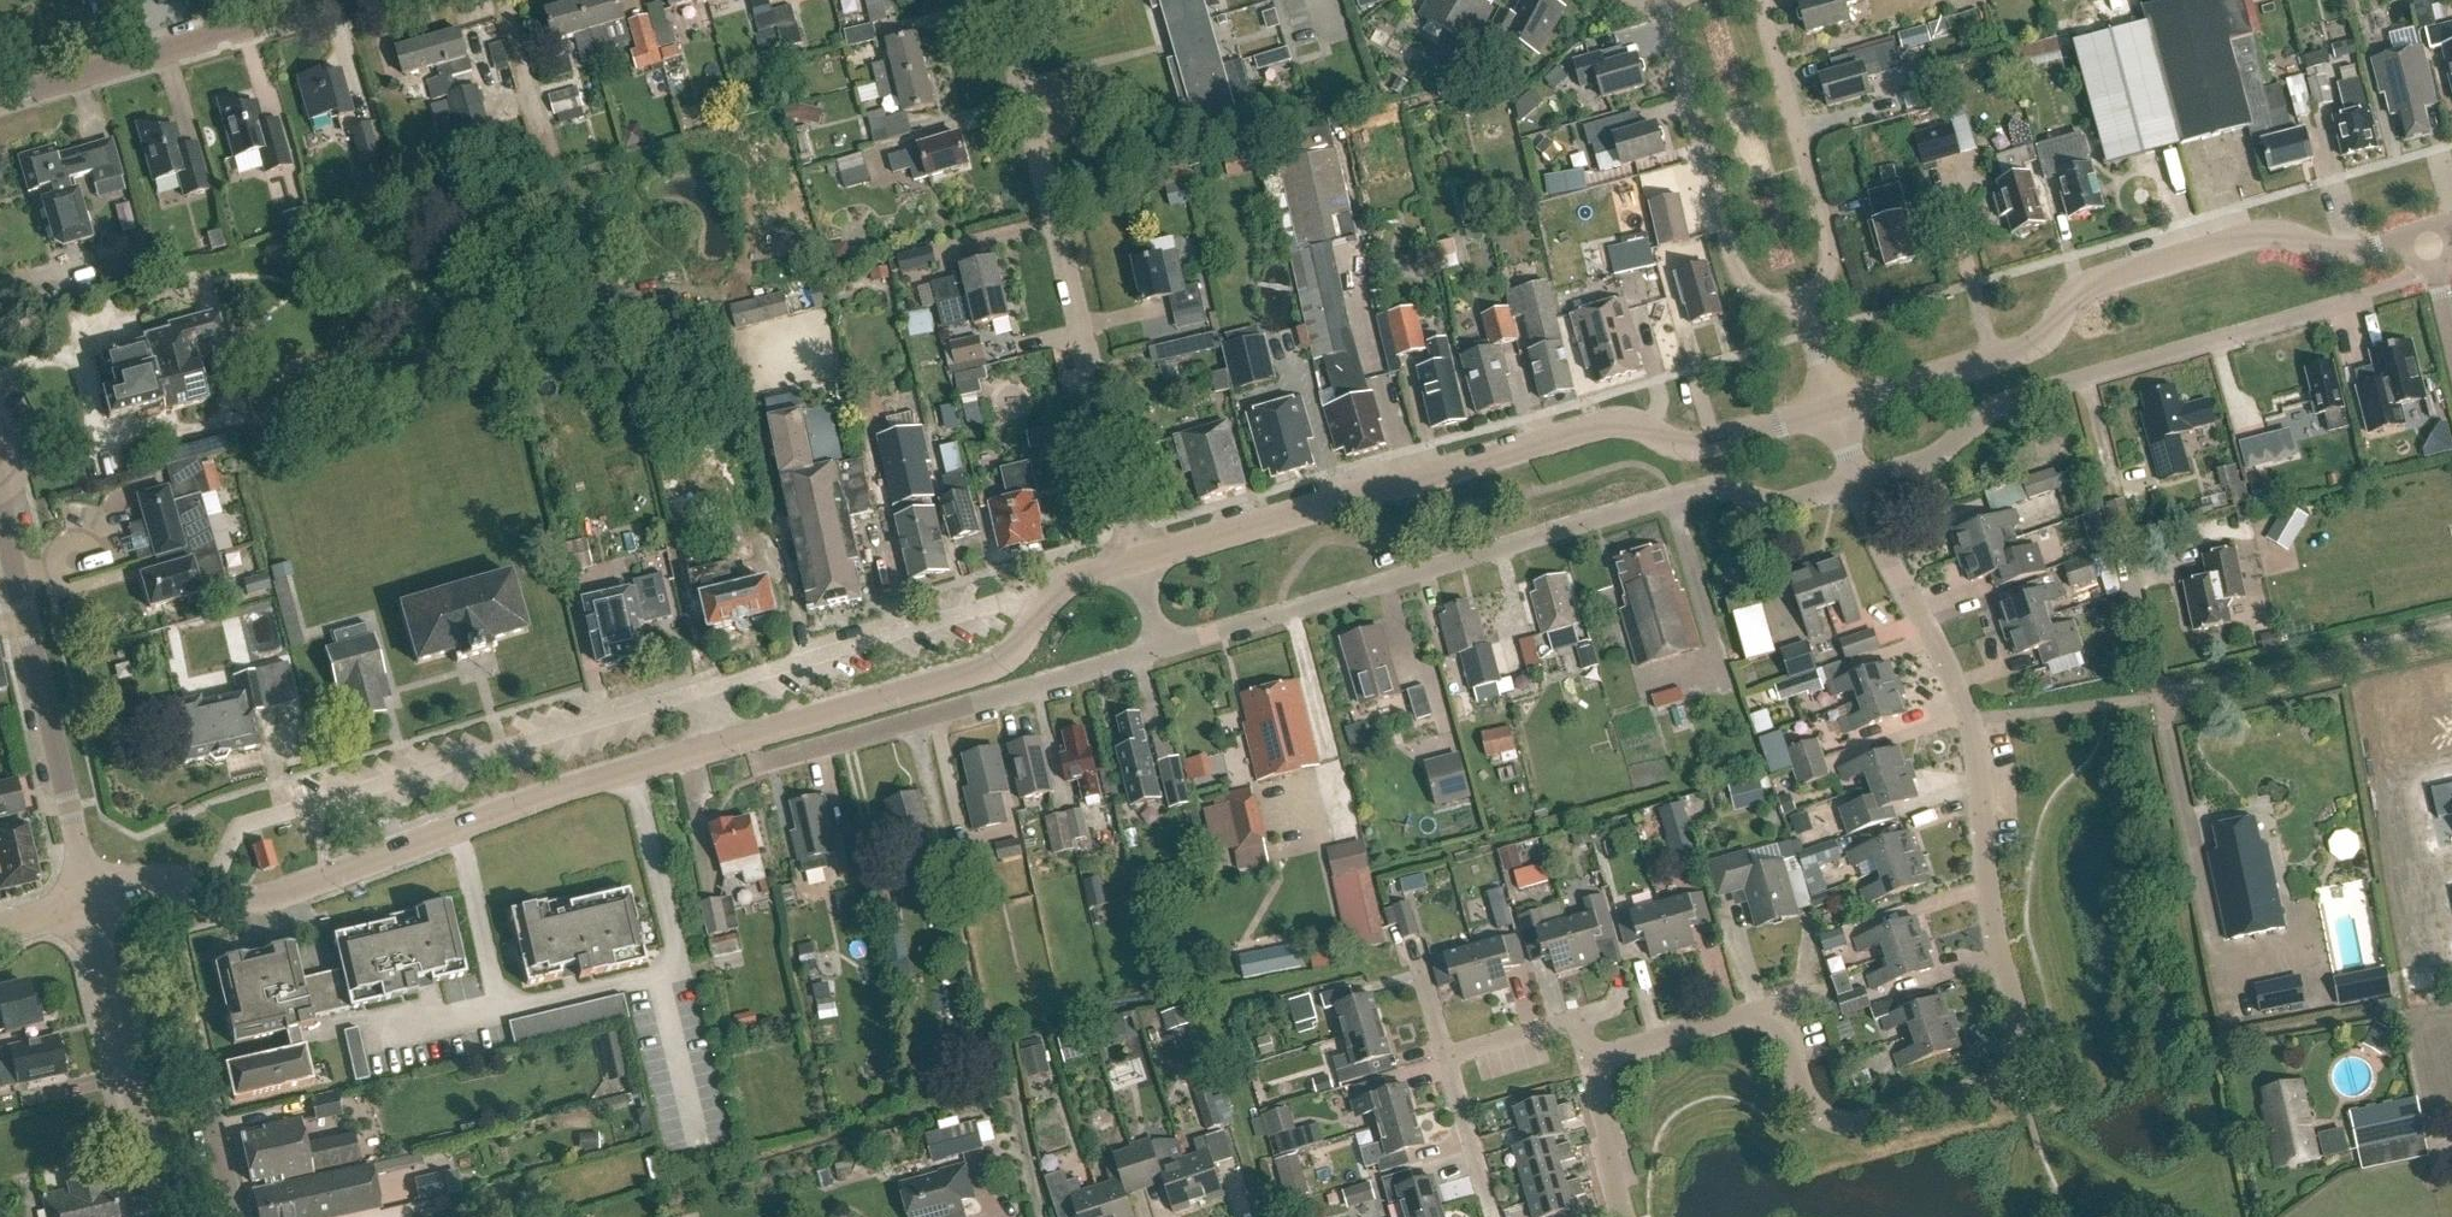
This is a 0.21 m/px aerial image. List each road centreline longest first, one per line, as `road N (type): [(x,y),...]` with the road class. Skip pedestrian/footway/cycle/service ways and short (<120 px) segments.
road 1 (residential): [(1779,1007),(1807,1102),(1838,1127),(1999,1086),(2025,1050),(1996,957),(1970,720),(1857,482)]
road 2 (residential): [(1857,482),(1768,501),(1708,488),(1673,496),(1160,648)]
road 3 (tertiary): [(1136,559),(1590,430),(1614,427),(1681,446),(1832,407)]
road 4 (tertiary): [(751,734),(565,789),(279,897),(255,901),(154,881),(85,898)]
road 5 (tertiary): [(1832,407),(2022,354),(2079,294),(2126,270),(2257,237),(2354,255),(2423,239)]
road 6 (residential): [(1136,559),(1002,0)]
road 7 (residential): [(2360,301),(2022,396),(1918,466),(1857,482)]
road 8 (tertiary): [(751,734),(985,670),(1019,644),(1057,591),(1136,559)]
road 9 (residential): [(1160,648),(762,766)]
road 10 (tertiary): [(85,898),(0,512)]
road 11 (residential): [(1803,317),(1755,301),(1736,281),(1660,4)]
road 12 (residential): [(0,98),(324,0)]
road 13 (residential): [(1803,317),(1831,263),(1758,0)]
road 14 (residential): [(2451,633),(2161,698)]
road 15 (residential): [(234,1216),(184,1018),(155,1008),(114,1018)]
road 16 (tertiary): [(162,1216),(114,1018)]
road 17 (residential): [(1588,1062),(1779,1007)]
road 18 (residential): [(1588,1062),(1576,1022),(1446,1060)]
road 19 (residential): [(1493,1216),(1446,1060)]
road 20 (residential): [(1625,1216),(1588,1062)]
road 21 (tertiary): [(114,1018),(85,898)]

